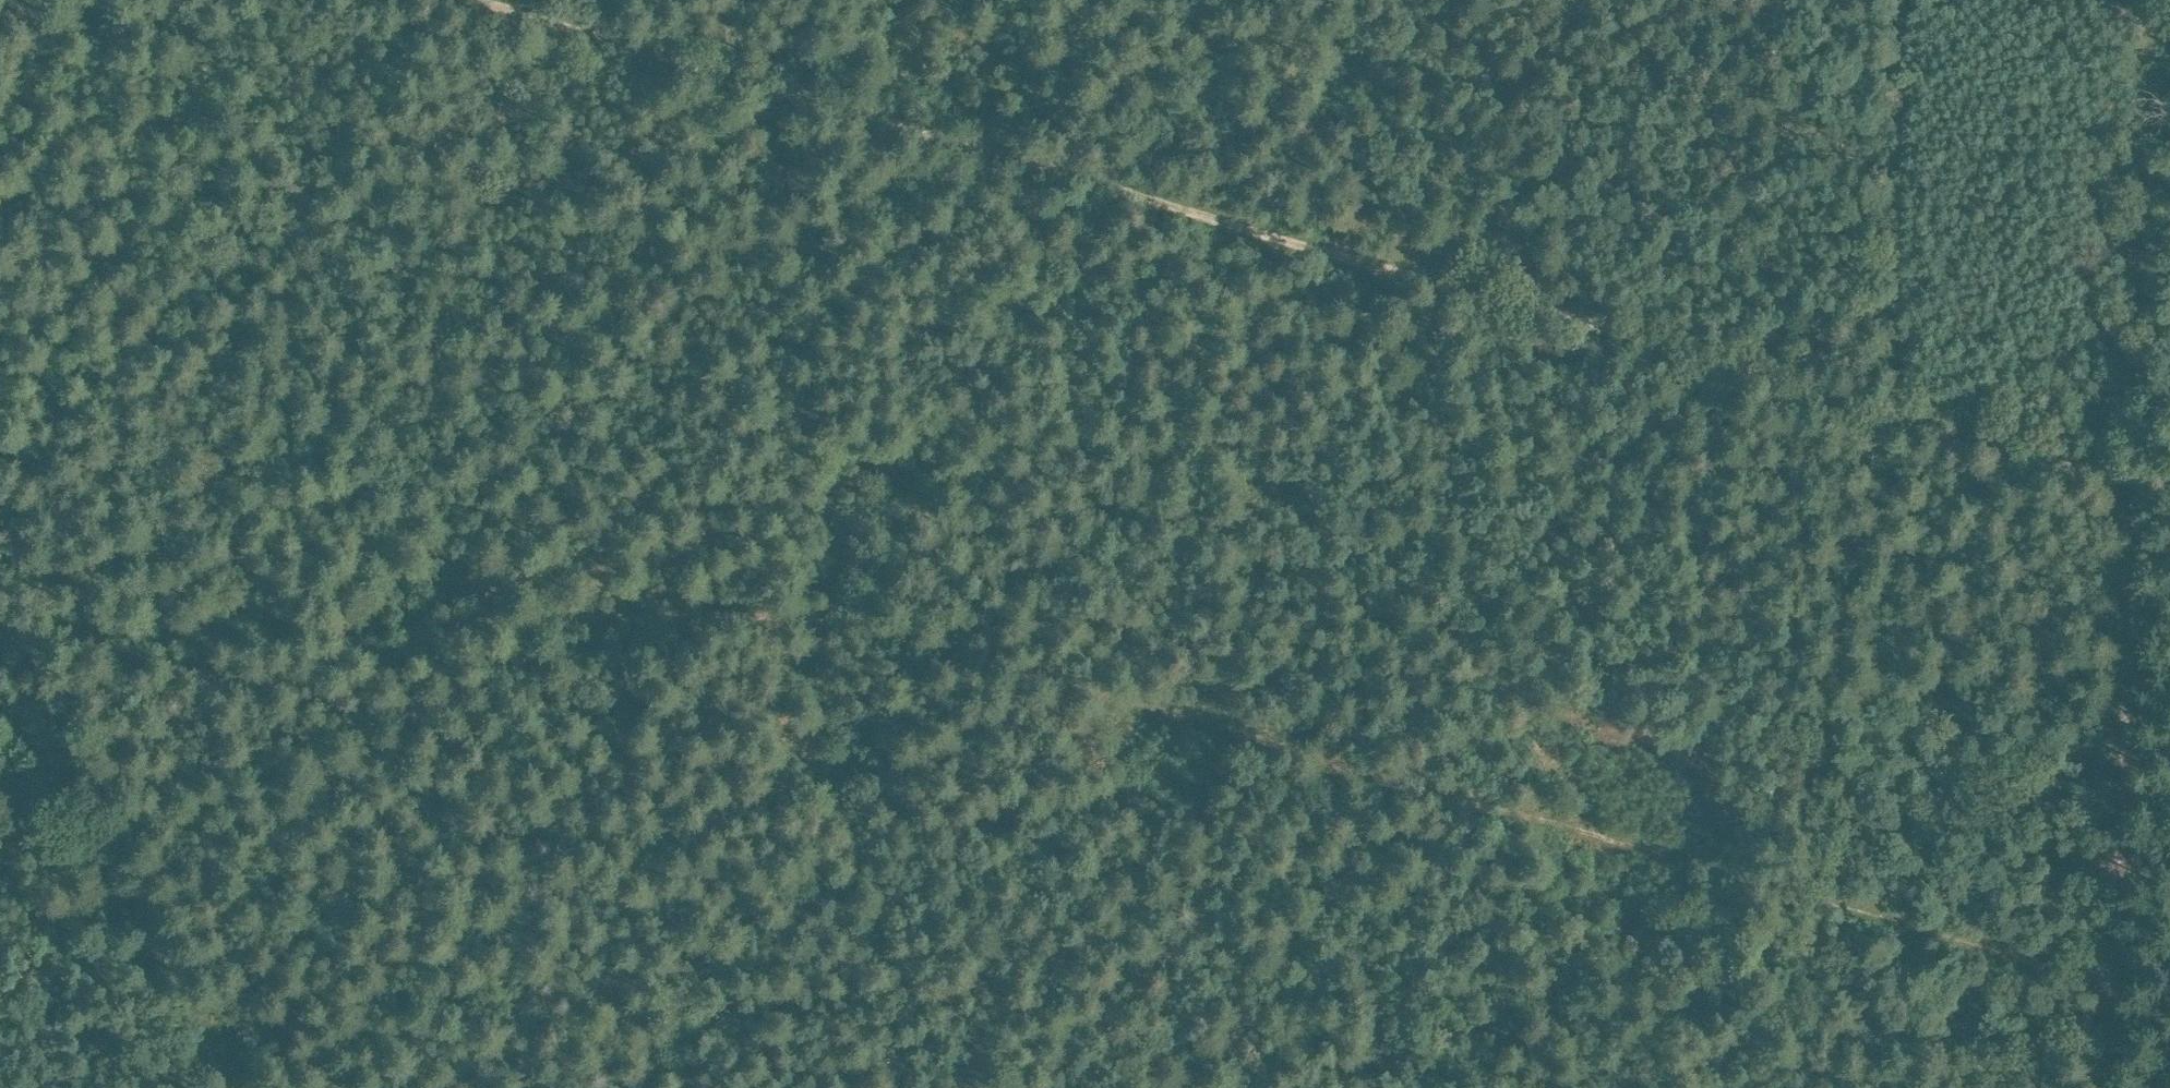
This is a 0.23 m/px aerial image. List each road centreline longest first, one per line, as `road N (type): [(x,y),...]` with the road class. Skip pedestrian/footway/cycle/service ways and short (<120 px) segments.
road 1 (track): [(2158,483),(1493,280),(565,26),(504,0)]

